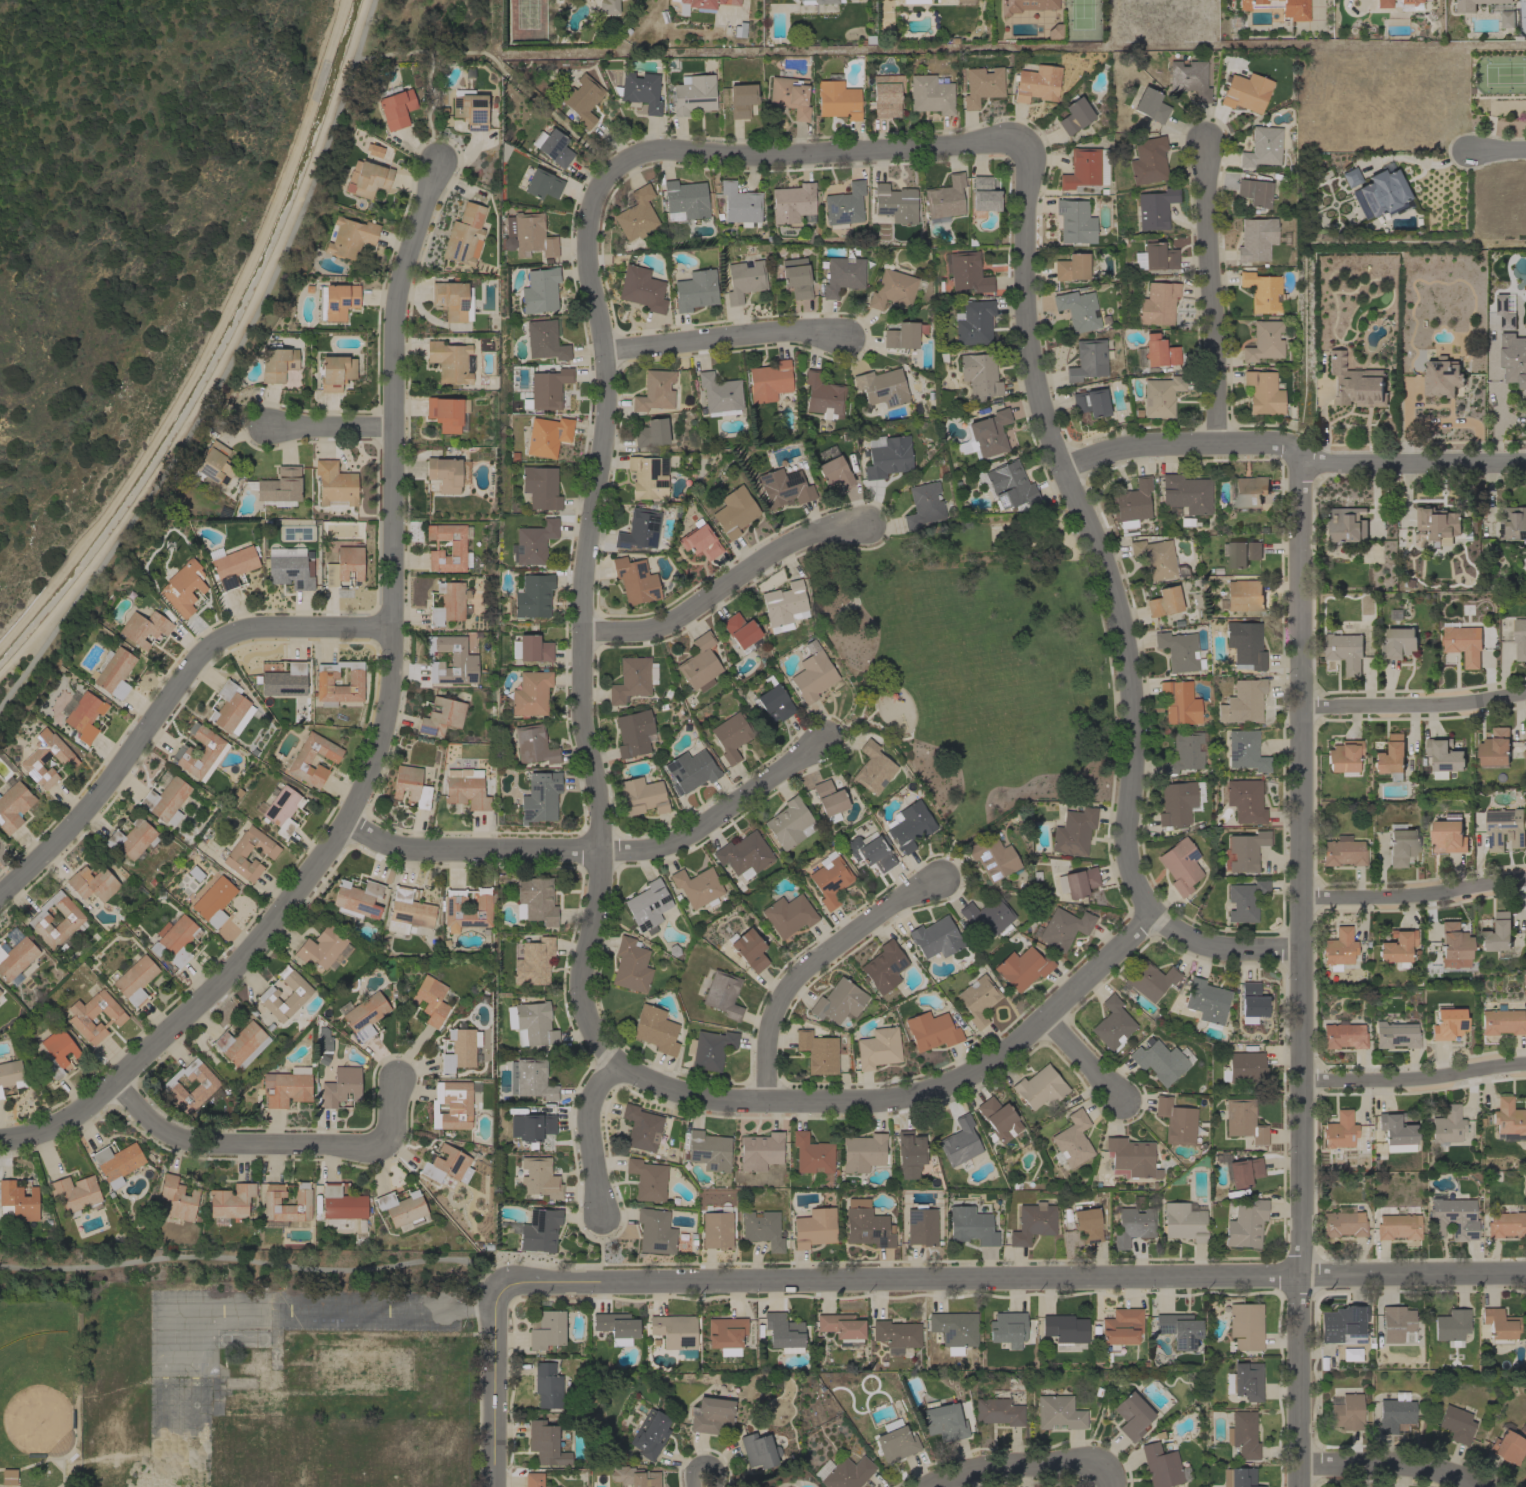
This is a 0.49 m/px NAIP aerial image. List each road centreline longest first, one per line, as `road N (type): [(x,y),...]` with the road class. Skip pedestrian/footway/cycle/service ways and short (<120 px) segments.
road 1 (residential): [(626,156),(600,180),(584,213),(583,272),(596,306),(606,405),(584,534),(582,632),(586,741),(600,810),(599,899),(583,982),(597,1043),(617,1065),(670,1092),(756,1103),(850,1101),(941,1087),(999,1059),(1153,913)]
road 2 (residential): [(437,166),(396,279),(392,314),(392,678),(386,720),(343,828),(231,973),(115,1082),(69,1120),(0,1140)]
road 3 (tertiary): [(497,1303),(509,1288),(1525,1275)]
road 4 (residential): [(1299,1486),(1303,462)]
road 5 (residential): [(1153,913),(1137,890),(1126,834),(1134,762),(1128,682),(1106,576),(1032,370),(1022,138)]
road 6 (residential): [(0,897),(48,853),(193,661),(224,636),(253,627),(393,628)]
road 7 (residential): [(1068,469),(1123,450),(1218,445),(1287,449),(1303,462),(1525,464)]
road 8 (residential): [(626,156),(659,148),(784,159),(1022,138)]
road 9 (residential): [(397,1078),(391,1129),(375,1149),(202,1144),(153,1124),(115,1082)]
road 10 (residential): [(582,632),(665,625),(808,535),(864,529)]
road 11 (residential): [(756,1103),(782,993),(806,966),(939,882)]
road 12 (residential): [(1218,445),(1206,149)]
road 13 (residential): [(600,851),(389,846),(343,828)]
road 14 (residential): [(600,851),(686,838),(824,742)]
road 15 (residential): [(603,351),(807,331),(844,338)]
road 16 (residential): [(1300,708),(1469,705),(1525,695)]
road 17 (residential): [(1301,899),(1525,882)]
road 18 (residential): [(1303,1086),(1525,1063)]
road 19 (tertiary): [(493,1486),(497,1303)]
road 20 (residential): [(1299,1465),(1411,1466),(1478,1486)]
road 21 (residential): [(920,1486),(997,1463),(1087,1459)]
road 22 (residential): [(602,1216),(590,1111),(617,1065)]
road 23 (residential): [(1301,951),(1225,950),(1189,940),(1153,913)]
road 24 (residential): [(392,426),(265,425)]

